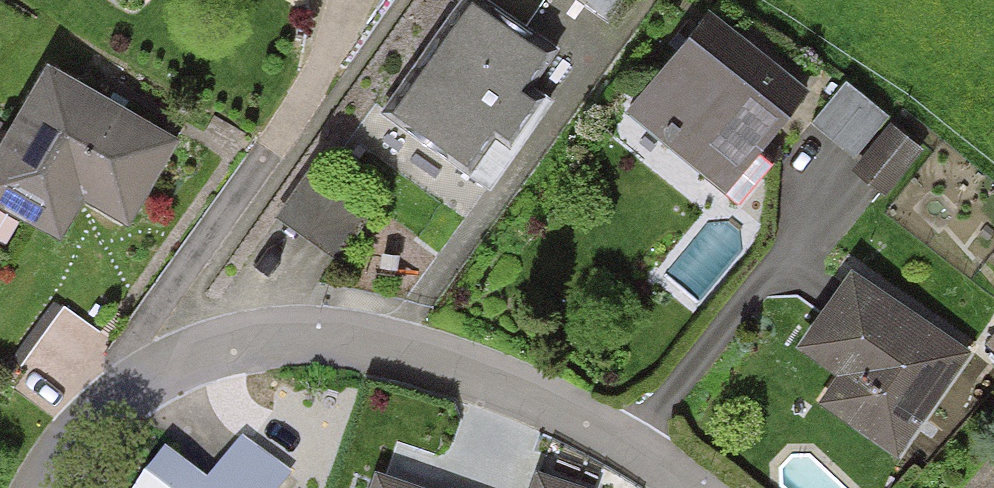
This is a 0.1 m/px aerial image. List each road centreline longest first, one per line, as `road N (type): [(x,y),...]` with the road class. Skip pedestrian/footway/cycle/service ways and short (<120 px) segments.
road 1 (residential): [(38,487),(62,441),(138,376),(232,347),(351,344),(544,403),(645,456),(685,487)]

